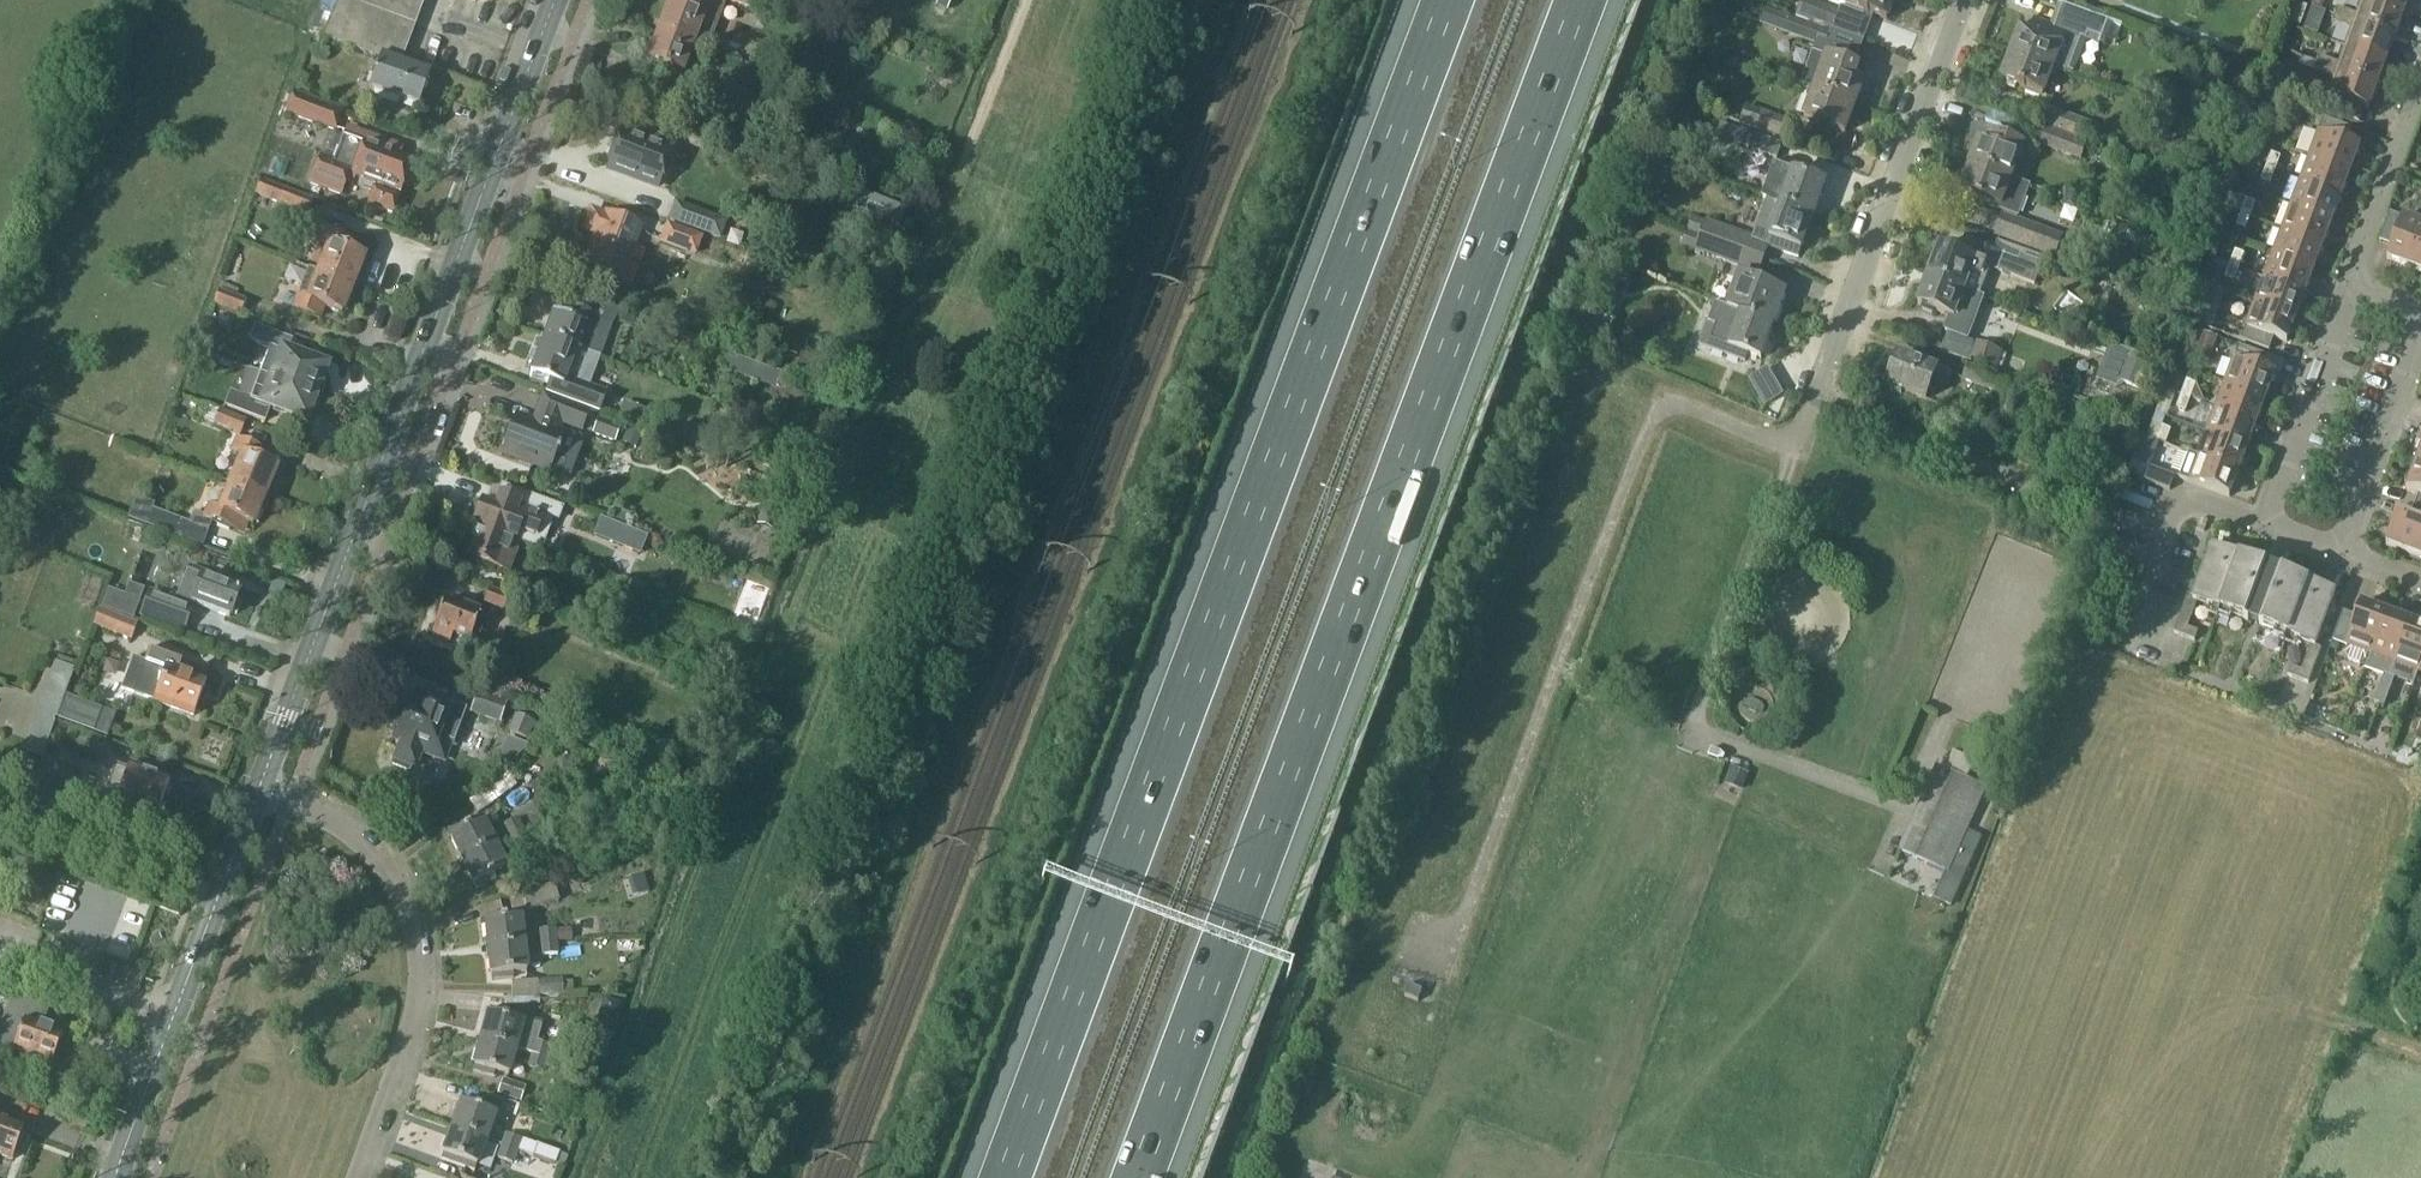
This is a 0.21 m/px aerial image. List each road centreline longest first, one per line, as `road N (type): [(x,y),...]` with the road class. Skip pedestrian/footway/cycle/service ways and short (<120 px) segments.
road 1 (motorway): [(1449,0),(1007,1177)]
road 2 (motorway): [(1141,1177),(1583,0)]
road 3 (residential): [(1903,807),(1700,722),(1697,704),(1963,0)]
road 4 (secondary): [(260,788),(557,0)]
road 5 (residential): [(357,1177),(417,1014),(419,942),(389,872),(362,834),(260,788)]
road 6 (secondary): [(117,1177),(217,904)]
road 7 (residential): [(2264,522),(2353,280)]
road 8 (residential): [(217,904),(0,819)]
road 9 (residential): [(2344,550),(2420,335)]
road 10 (residential): [(2353,280),(2420,99)]
road 11 (track): [(963,166),(1029,0)]
road 12 (secondary): [(217,904),(260,788)]

